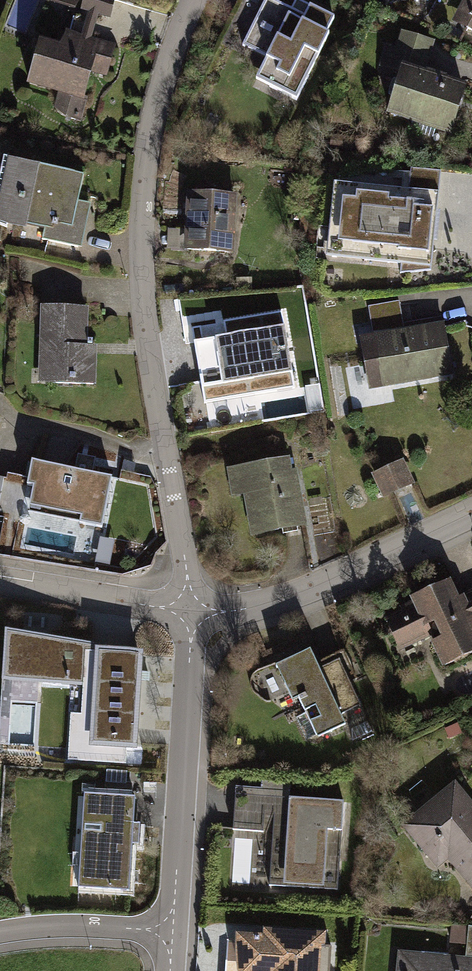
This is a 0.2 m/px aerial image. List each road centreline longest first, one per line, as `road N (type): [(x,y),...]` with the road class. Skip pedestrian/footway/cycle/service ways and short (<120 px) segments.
road 1 (residential): [(190,617),(144,233),(169,65),(198,0)]
road 2 (residential): [(174,970),(190,617)]
road 3 (residential): [(190,617),(235,617),(294,601),(471,519)]
road 4 (residential): [(0,582),(190,617)]

